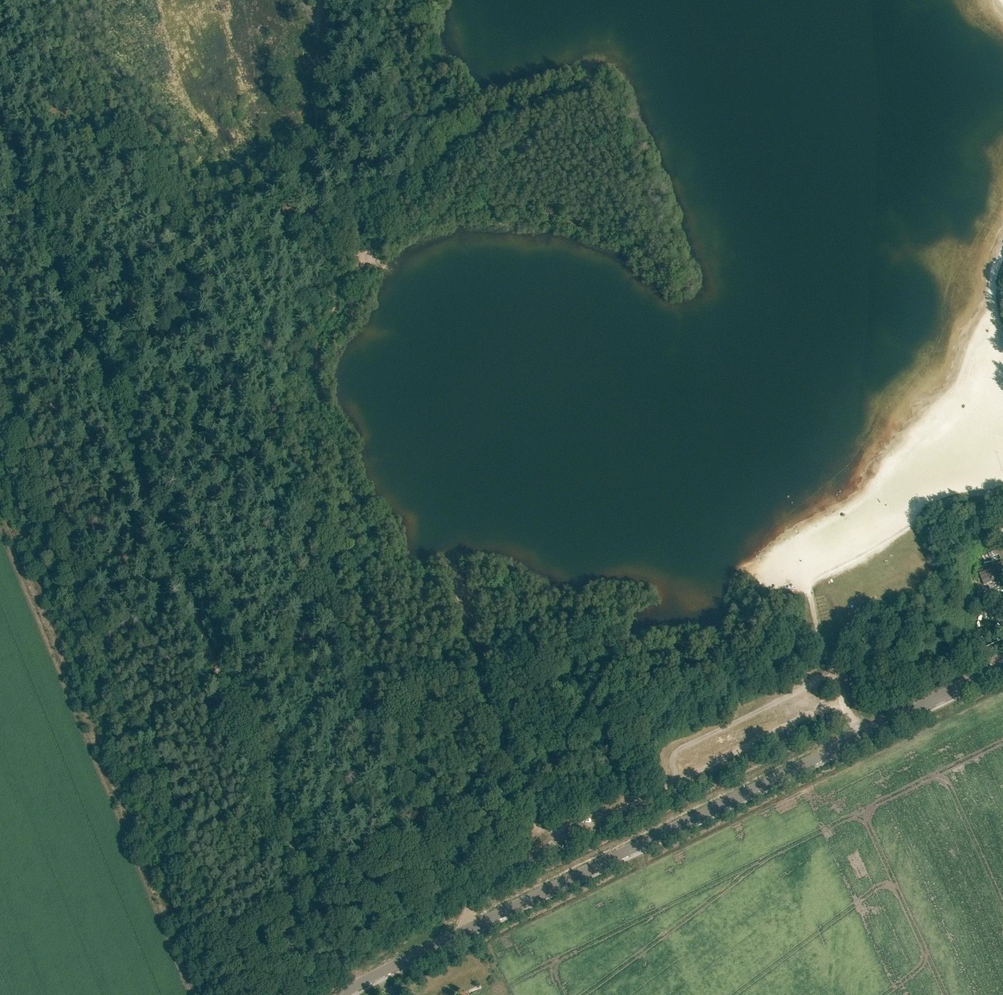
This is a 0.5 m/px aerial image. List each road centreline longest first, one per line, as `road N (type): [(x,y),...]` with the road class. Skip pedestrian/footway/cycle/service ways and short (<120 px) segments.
road 1 (unclassified): [(342,994),(1002,667)]
road 2 (track): [(472,678),(543,847)]

